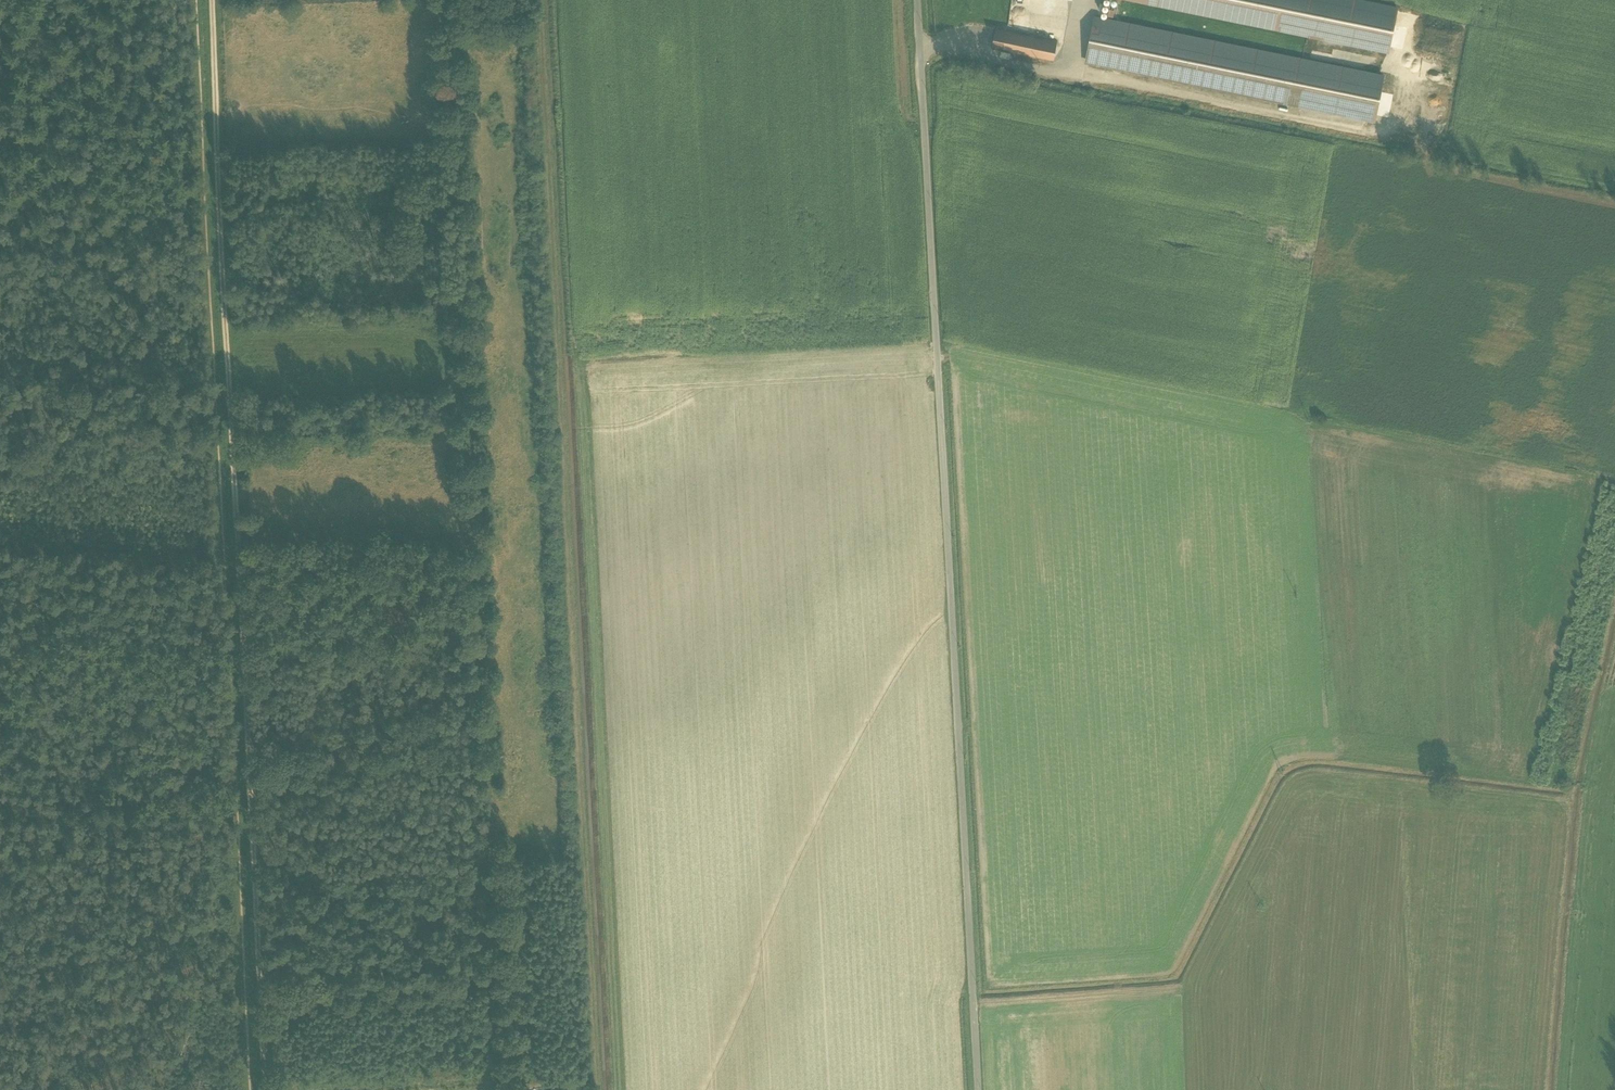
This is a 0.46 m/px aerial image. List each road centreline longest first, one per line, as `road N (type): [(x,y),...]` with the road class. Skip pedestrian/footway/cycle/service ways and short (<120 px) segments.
road 1 (unclassified): [(916,0),(977,1089)]
road 2 (track): [(536,0),(596,1089)]
road 3 (track): [(263,1089),(210,0)]
road 4 (track): [(498,984),(456,198)]
road 5 (track): [(456,198),(219,205)]
road 6 (track): [(447,0),(456,198)]

